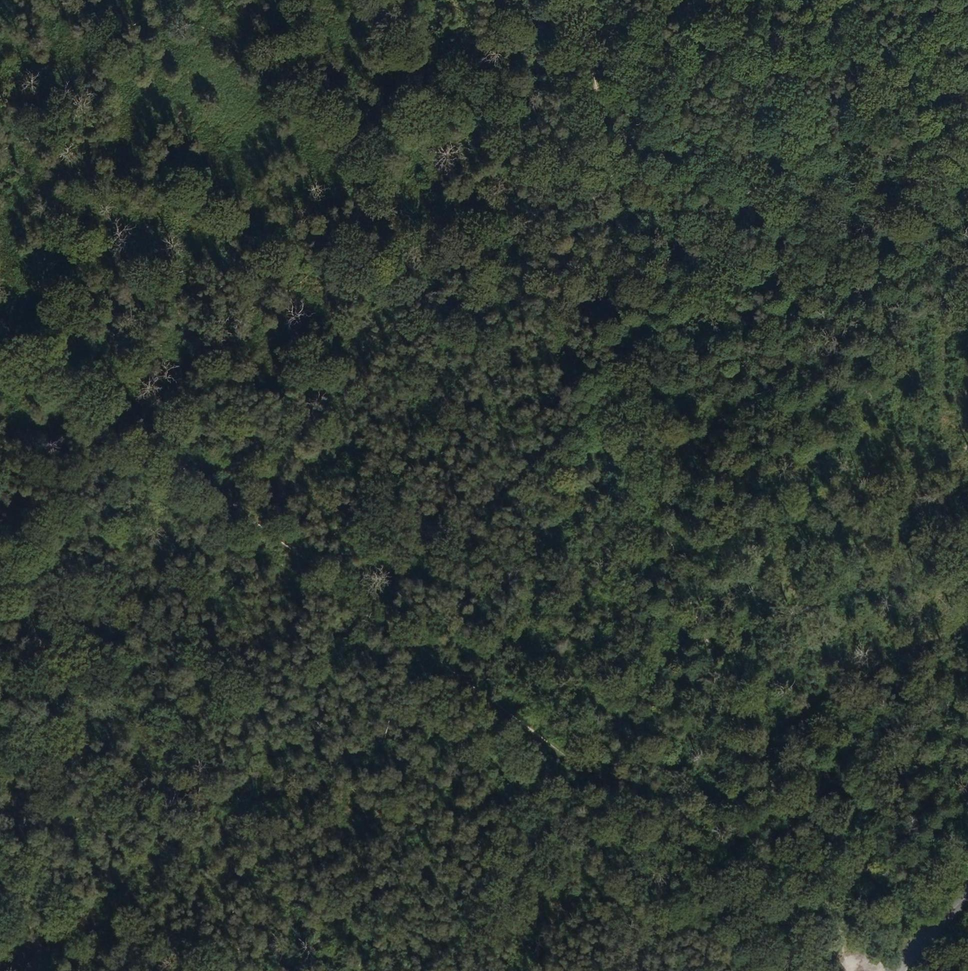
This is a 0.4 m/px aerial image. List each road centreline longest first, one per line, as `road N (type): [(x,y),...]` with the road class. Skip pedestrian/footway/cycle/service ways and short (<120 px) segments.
road 1 (track): [(867,970),(405,629),(259,531),(0,328)]
road 2 (track): [(877,970),(675,560),(578,0)]
road 3 (track): [(622,256),(378,611)]

